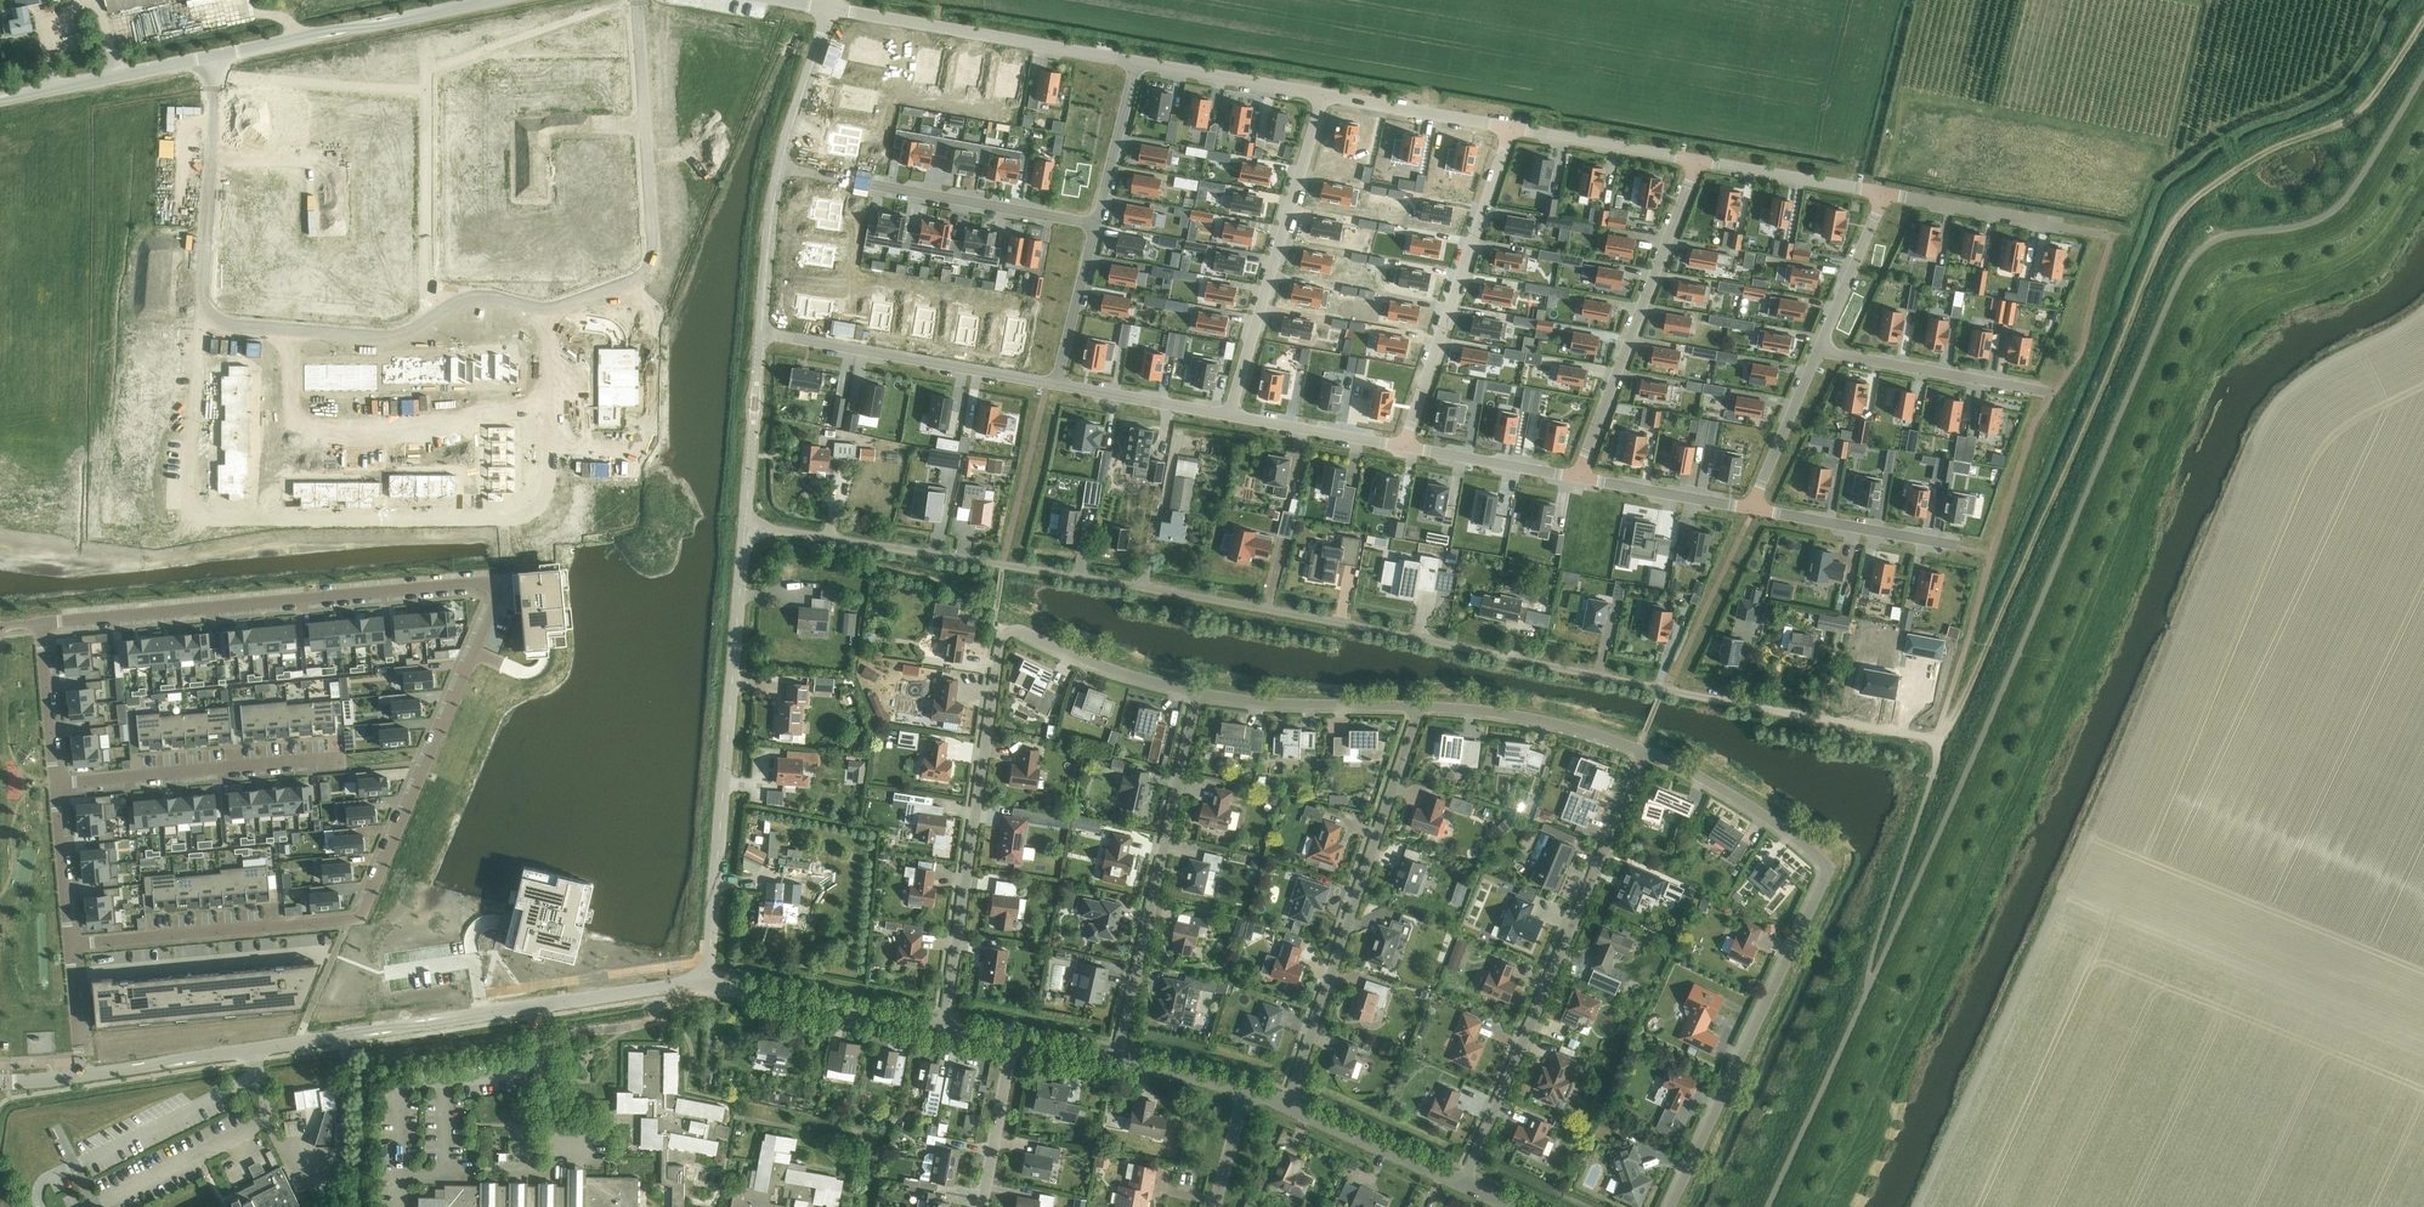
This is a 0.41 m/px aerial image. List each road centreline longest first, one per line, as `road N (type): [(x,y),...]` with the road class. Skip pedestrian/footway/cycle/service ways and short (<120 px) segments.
road 1 (residential): [(1934,740),(1244,604),(745,529)]
road 2 (unclassified): [(1870,982),(2189,263),(2222,238),(2309,223),(2336,207),(2423,70)]
road 3 (residential): [(39,623),(495,588),(496,601),(359,919)]
road 4 (residential): [(551,310),(549,489),(541,508),(513,515),(199,512),(186,494),(199,325)]
road 5 (residential): [(712,982),(81,1076)]
road 6 (residential): [(943,1027),(1001,636),(1018,631),(1087,664),(1197,693)]
road 7 (residential): [(1646,752),(1771,819),(1826,873),(1669,1206)]
road 8 (residential): [(1462,1183),(1646,752)]
road 9 (residential): [(712,982),(745,529)]
road 10 (residential): [(1289,1106),(1419,708)]
road 11 (residential): [(633,0),(650,267),(551,310)]
road 12 (residential): [(1115,1059),(1197,693)]
road 13 (residential): [(1580,477),(1694,162)]
road 14 (residential): [(1404,446),(1509,129)]
road 15 (residential): [(1230,414),(1320,96)]
road 16 (residential): [(781,167),(1096,227)]
road 17 (residential): [(1137,64),(827,10)]
road 18 (residential): [(1057,383),(760,333)]
road 19 (residential): [(441,311),(429,286),(427,13)]
road 20 (residential): [(70,946),(359,919)]
road 21 (residential): [(56,783),(343,758)]
road 22 (residential): [(199,325),(215,55)]
road 23 (unclassified): [(1870,982),(1932,776),(1934,740)]
road 24 (residential): [(441,311),(391,334),(199,325)]
road 25 (unclassified): [(1768,1206),(1870,982)]
road 26 (residential): [(943,1027),(712,982)]
road 27 (residential): [(1419,708),(1523,718),(1646,752)]
road 28 (residential): [(1817,351),(2037,391)]
road 29 (residential): [(1197,693),(1419,708)]
road 30 (residential): [(0,97),(215,55)]
road 31 (residential): [(215,55),(346,25),(400,24),(427,13)]
road 32 (residential): [(1956,545),(1750,508)]
road 33 (residential): [(745,529),(760,333)]
road 34 (residential): [(1509,129),(1320,96)]
road 35 (residential): [(1883,195),(1694,162)]
road 36 (residential): [(1462,1183),(1289,1106)]
road 37 (residential): [(1694,162),(1509,129)]
road 38 (residential): [(1320,96),(1137,64)]
road 39 (residential): [(2065,227),(1883,195)]
road 40 (residential): [(1580,477),(1404,446)]
road 41 (residential): [(1404,446),(1230,414)]
road 42 (residential): [(1230,414),(1057,383)]
road 43 (residential): [(1750,508),(1580,477)]
road 44 (residential): [(1750,508),(1817,351)]
road 45 (residential): [(1817,351),(1883,195)]
road 46 (residential): [(983,1206),(1016,1040)]
road 47 (residential): [(1096,227),(1137,64)]
road 48 (residential): [(760,333),(781,167)]
road 49 (residential): [(56,783),(70,946)]
road 50 (residential): [(781,167),(827,10)]
road 51 (residential): [(39,623),(56,783)]
road 52 (residential): [(1057,383),(1096,227)]
road 53 (residential): [(1245,1090),(1115,1059)]
road 54 (residential): [(70,946),(81,1076)]
road 55 (residential): [(1215,1206),(1245,1090)]

